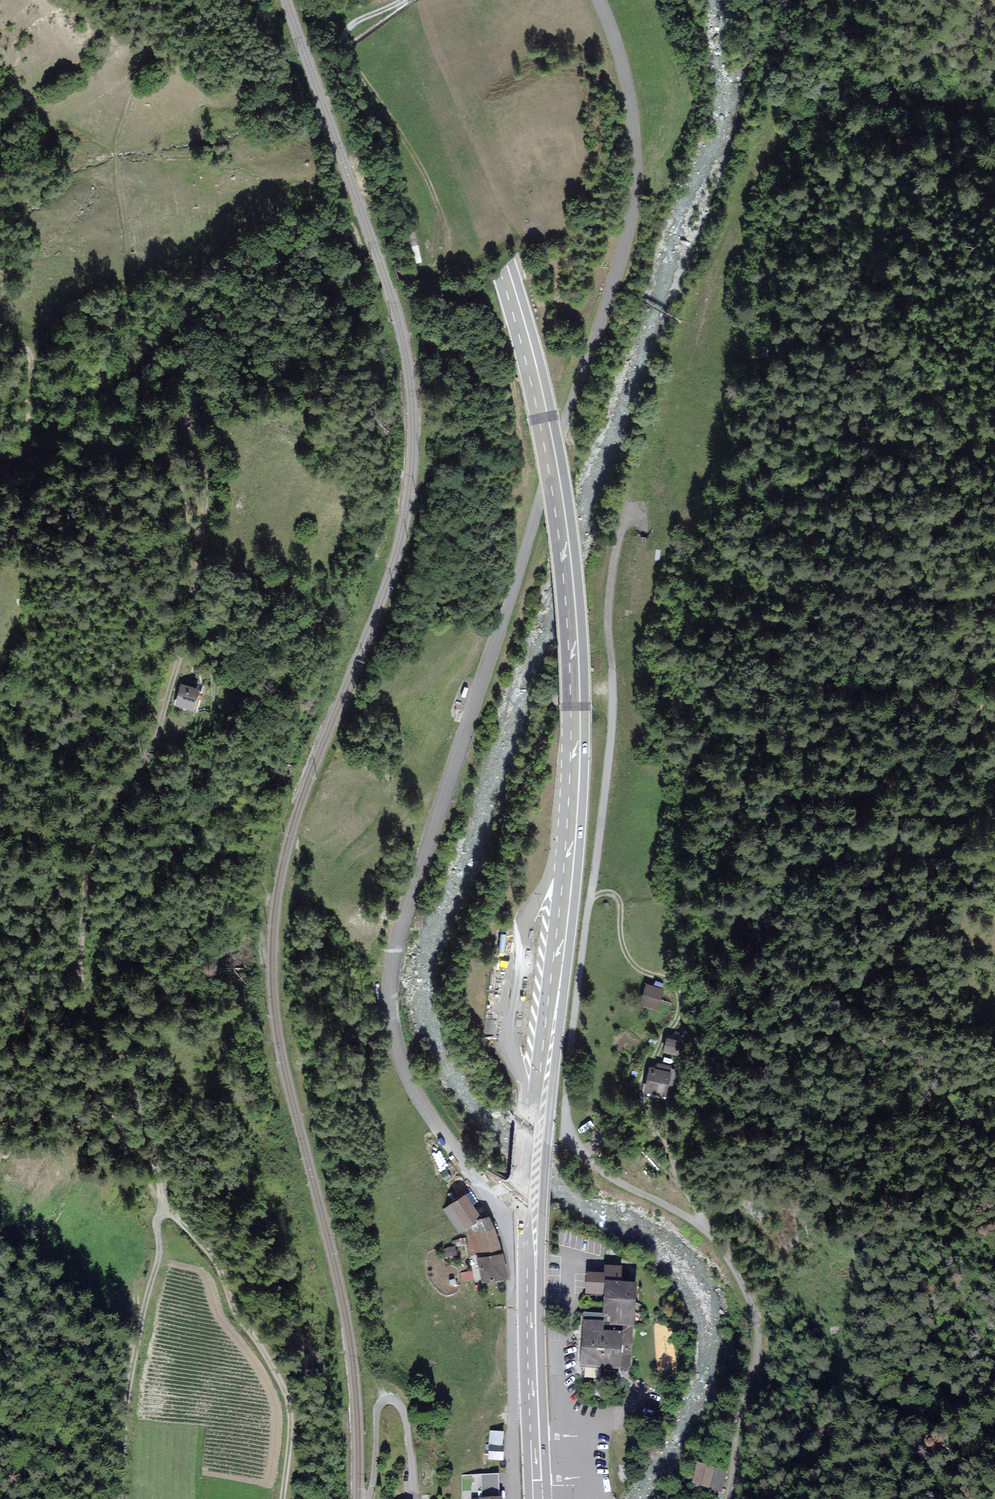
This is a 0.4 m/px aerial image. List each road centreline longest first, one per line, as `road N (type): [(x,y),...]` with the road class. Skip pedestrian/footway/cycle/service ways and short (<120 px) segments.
road 1 (unclassified): [(513,1498),(508,1252),(497,1215),(415,1100),(388,1002),(399,938),(632,209),(631,121),(596,0)]
road 2 (primary): [(538,1486),(532,1200),(574,748),(562,528),(503,271),(404,0)]
road 3 (track): [(129,101),(114,155),(129,286),(102,379),(107,393),(130,405),(184,420),(206,490),(177,664),(143,766),(94,845),(80,954),(86,1000),(124,1072),(165,1213)]
road 4 (unclassified): [(702,1221),(595,1167),(575,1142),(566,1114),(606,765),(609,586),(625,521),(643,528)]
road 5 (track): [(177,664),(69,394),(0,323)]
road 6 (track): [(404,0),(341,37),(347,62),(432,199),(432,259),(410,275)]
road 7 (track): [(165,1213),(214,1264),(289,1406),(283,1498)]
road 8 (track): [(589,901),(610,895),(633,966),(677,989),(681,1007),(642,1085),(643,1108),(662,1141)]
road 9 (residential): [(702,1221),(731,1263),(757,1327),(727,1498)]
road 10 (track): [(165,1213),(131,1363),(119,1498)]
road 11 (residential): [(367,1498),(376,1414),(392,1400),(405,1417),(415,1498)]

